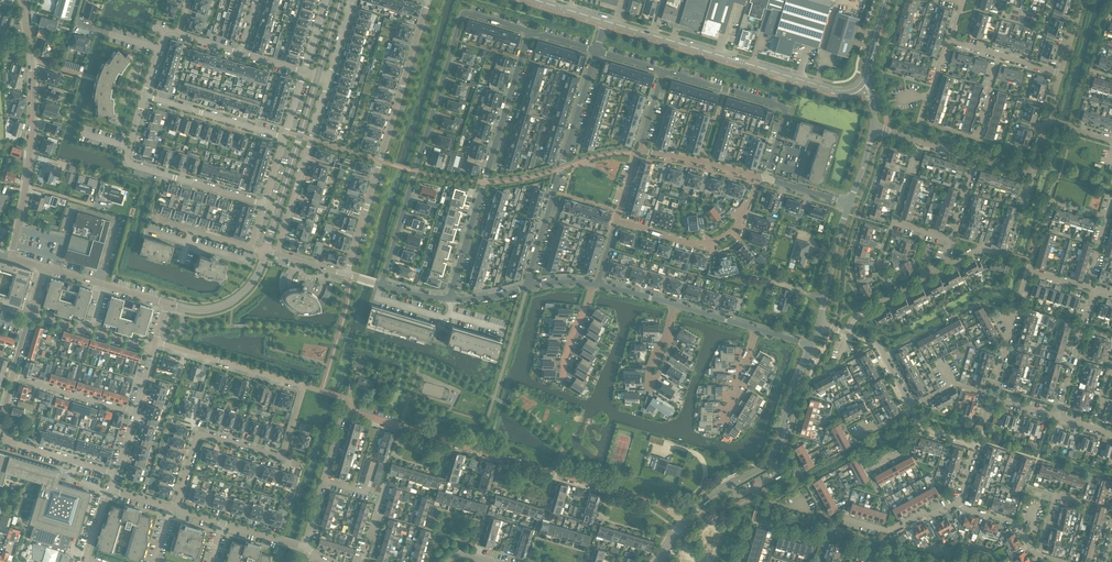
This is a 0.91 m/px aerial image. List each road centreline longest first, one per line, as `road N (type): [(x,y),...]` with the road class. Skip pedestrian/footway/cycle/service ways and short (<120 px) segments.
road 1 (residential): [(175,509),(198,434),(283,458),(304,388),(156,342)]
road 2 (residential): [(383,285),(463,11),(529,30)]
road 3 (residential): [(682,522),(660,504),(349,411)]
road 4 (residential): [(347,275),(429,0)]
road 5 (residential): [(451,298),(529,30)]
road 6 (tertiary): [(860,84),(834,90),(605,21)]
road 7 (residential): [(527,287),(596,51)]
road 8 (residential): [(993,402),(1015,314),(981,303),(884,355)]
road 9 (tertiary): [(699,505),(768,460),(812,346)]
road 10 (residential): [(663,72),(787,108),(767,179)]
road 11 (residential): [(27,185),(34,70),(24,0)]
road 12 (residential): [(616,220),(692,242),(718,239),(737,224),(759,177)]
road 13 (residential): [(277,254),(330,81)]
road 14 (residential): [(928,94),(919,121),(977,139),(1000,55)]
road 15 (residential): [(944,268),(982,248),(1011,254),(1030,174)]
road 16 (residential): [(265,205),(126,162)]
road 17 (residential): [(284,138),(145,96)]
road 18 (residential): [(304,548),(349,411)]
road 19 (tertiary): [(319,77),(279,209)]
road 20 (residential): [(304,548),(175,509)]
road 21 (residential): [(1028,271),(1049,201),(1107,218)]
road 22 (residential): [(1056,417),(1097,291)]
road 23 (residential): [(44,267),(168,304)]
road 24 (residential): [(154,349),(30,315)]
road 25 (residential): [(14,376),(136,412)]
road 26 (residential): [(759,177),(677,155),(637,154)]
road 27 (tertiary): [(819,323),(849,204)]
road 28 (residential): [(843,518),(888,531),(958,503)]

